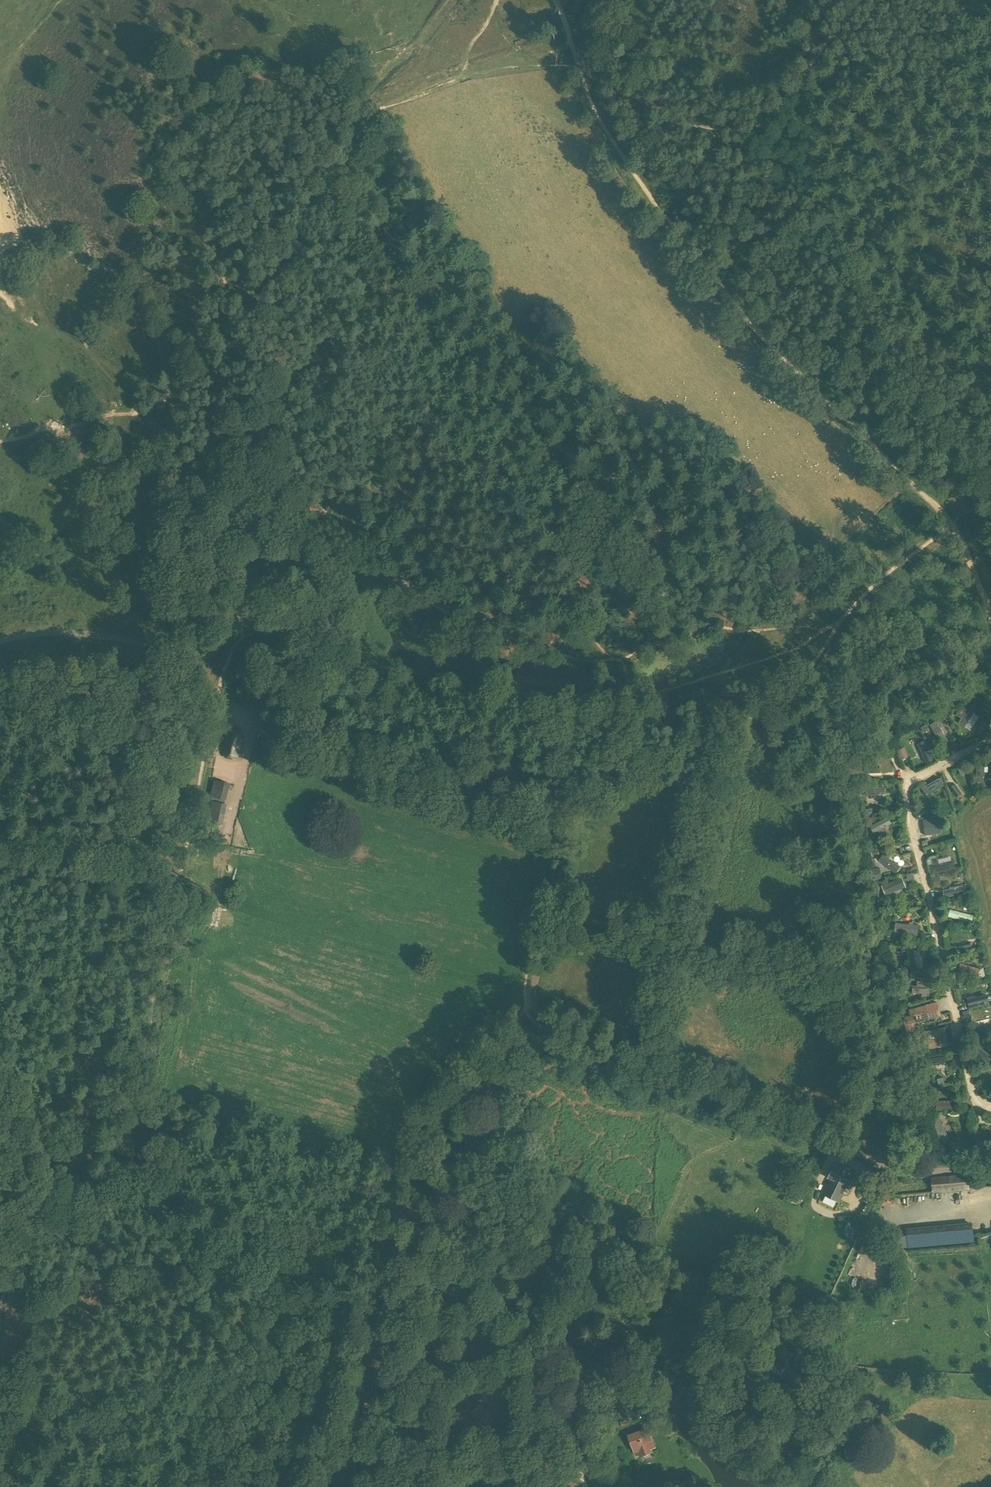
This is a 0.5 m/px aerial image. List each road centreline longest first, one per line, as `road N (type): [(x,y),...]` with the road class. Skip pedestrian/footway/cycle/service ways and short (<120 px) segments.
road 1 (track): [(567,1434),(317,1426),(209,1388),(47,1292)]
road 2 (track): [(89,1148),(103,1061),(160,1021),(152,917),(199,819),(210,712),(223,707)]
road 3 (track): [(567,830),(549,803),(528,791),(357,755),(224,701)]
road 4 (track): [(435,1227),(373,1234),(204,1192),(142,1153),(89,1148)]
road 5 (track): [(841,974),(780,701),(831,636)]
road 6 (track): [(360,1486),(386,1226),(405,1178)]
road 7 (track): [(814,1133),(537,1008)]
road 8 (track): [(585,1486),(538,1358),(435,1227)]
road 9 (track): [(405,1178),(422,1115),(439,1088),(525,1011)]
road 10 (track): [(0,728),(101,733),(210,712)]
road 11 (track): [(990,1168),(893,1167),(814,1133)]
road 12 (track): [(537,1008),(534,981),(567,830)]
road 13 (track): [(179,860),(0,843)]
road 14 (track): [(224,701),(164,651),(84,633)]
road 15 (track): [(89,1148),(47,1292)]

